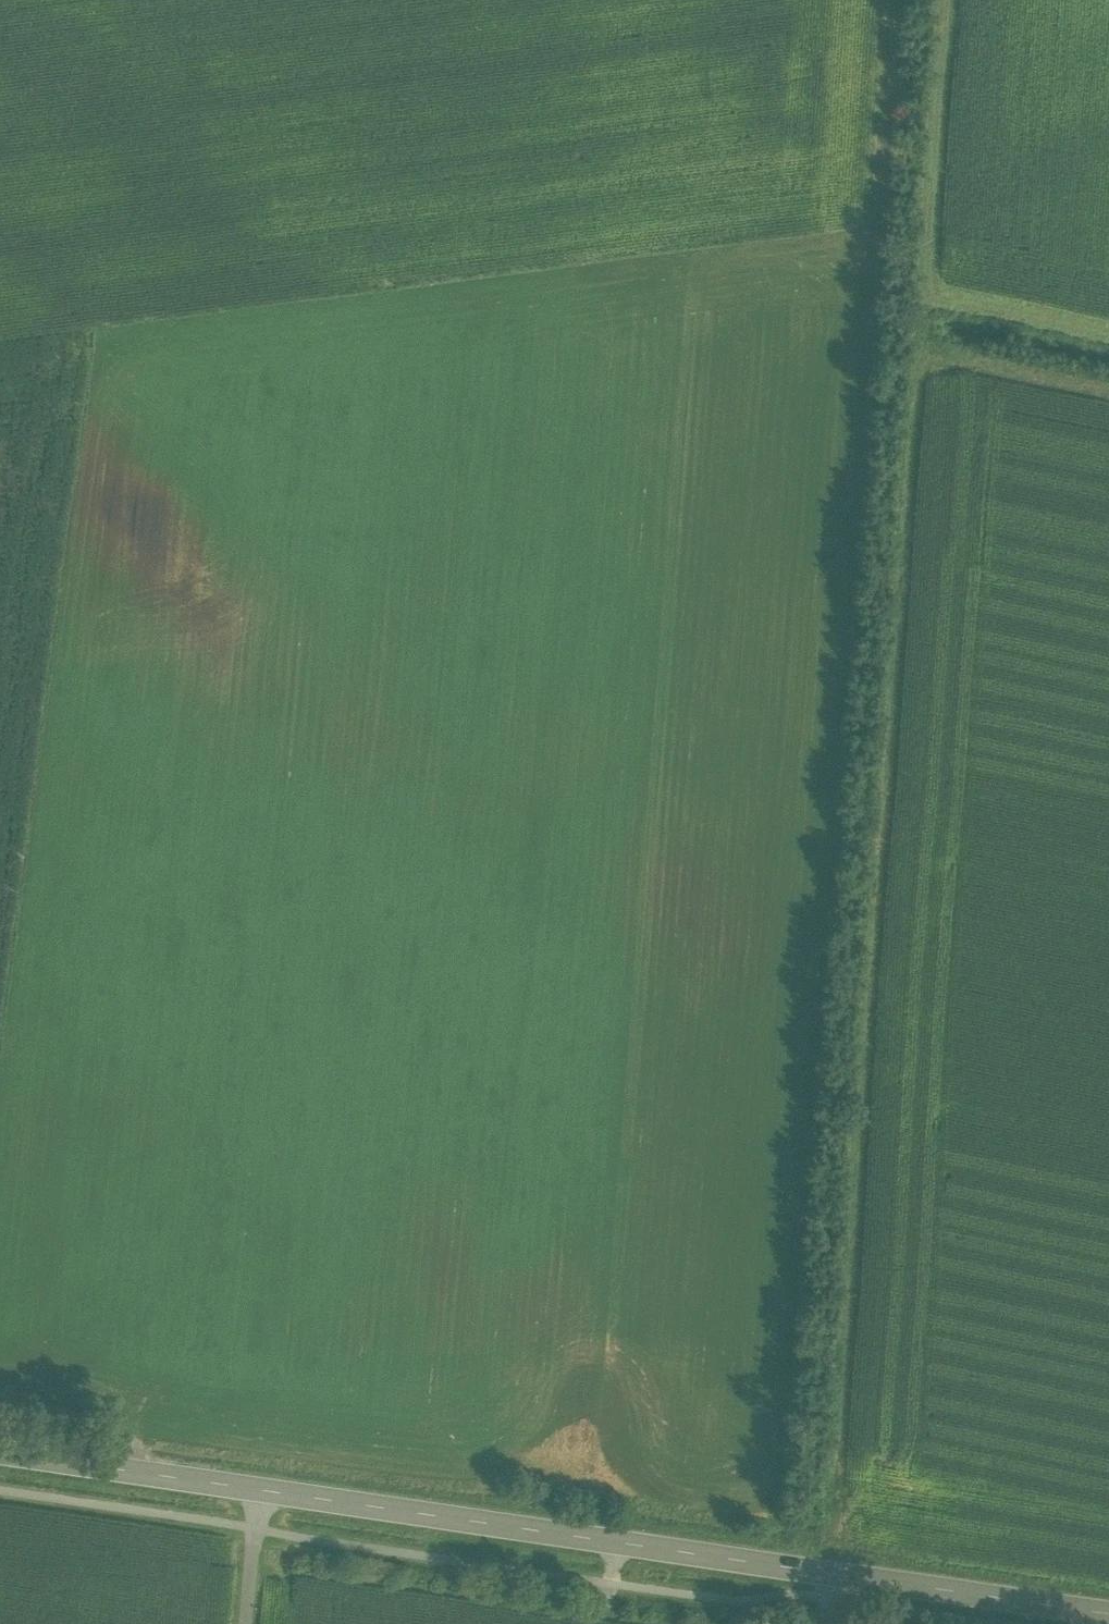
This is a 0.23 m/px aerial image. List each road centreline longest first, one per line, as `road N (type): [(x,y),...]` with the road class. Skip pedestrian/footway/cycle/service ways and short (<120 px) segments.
road 1 (secondary): [(1108,1615),(0,1454)]

